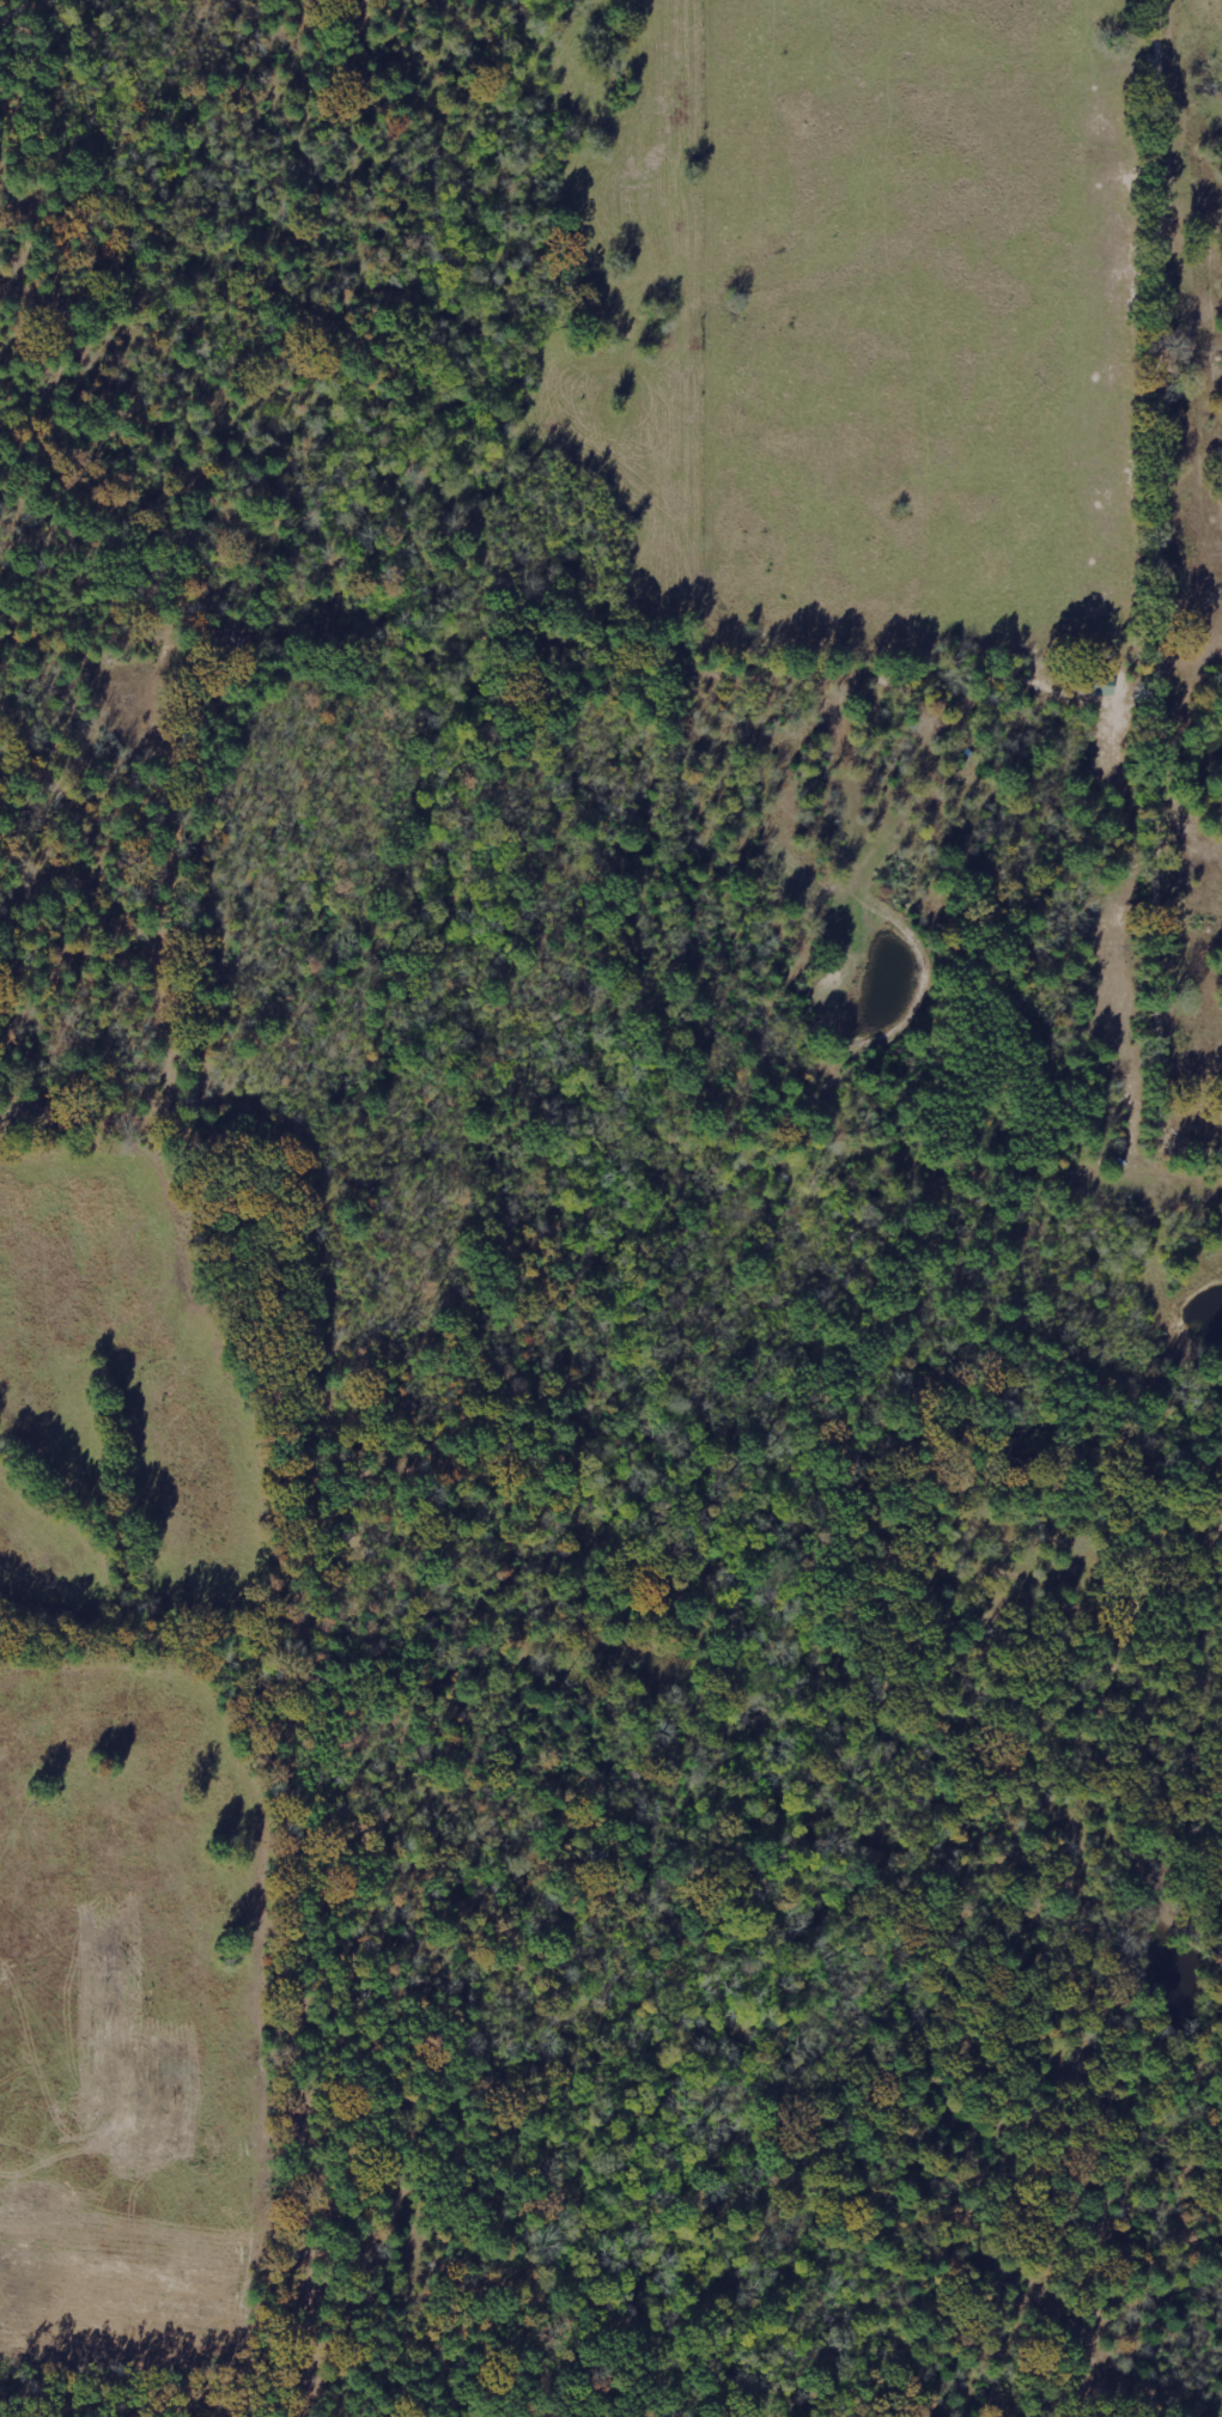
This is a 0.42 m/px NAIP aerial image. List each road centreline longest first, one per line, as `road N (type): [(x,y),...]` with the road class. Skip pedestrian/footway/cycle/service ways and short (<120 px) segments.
road 1 (residential): [(1221,1092),(1167,1055),(1167,0)]

